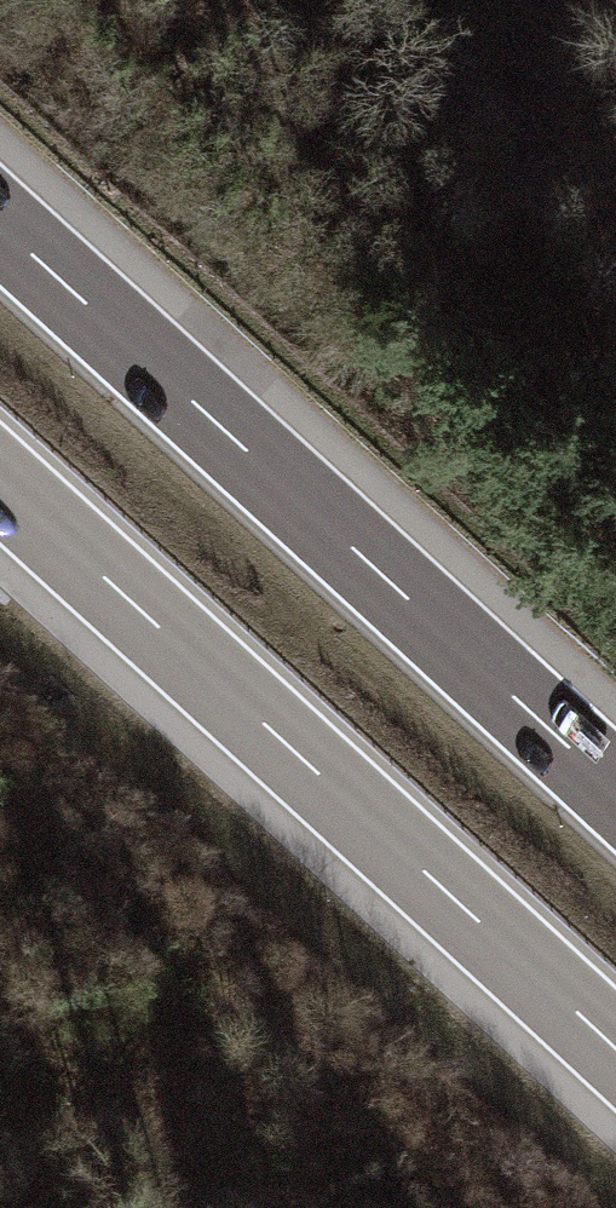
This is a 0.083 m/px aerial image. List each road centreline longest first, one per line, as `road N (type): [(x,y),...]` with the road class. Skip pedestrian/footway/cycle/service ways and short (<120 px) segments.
road 1 (motorway): [(0,487),(615,1054)]
road 2 (motorway): [(615,789),(0,224)]

